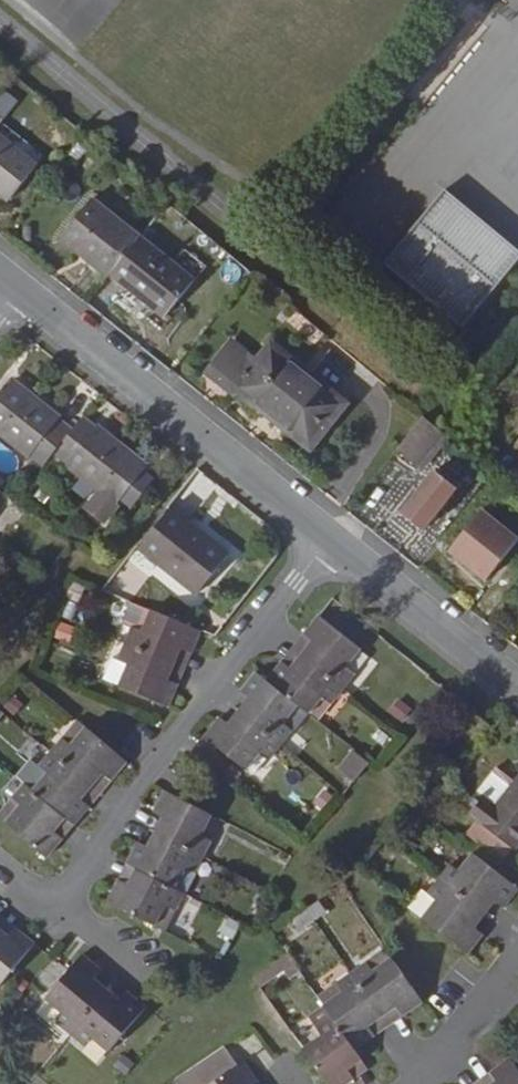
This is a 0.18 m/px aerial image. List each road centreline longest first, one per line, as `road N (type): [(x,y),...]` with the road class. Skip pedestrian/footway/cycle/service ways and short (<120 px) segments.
road 1 (residential): [(47,897),(331,532)]
road 2 (residential): [(23,288),(331,532)]
road 3 (residential): [(331,532),(517,681)]
road 4 (residential): [(415,1083),(517,955)]

